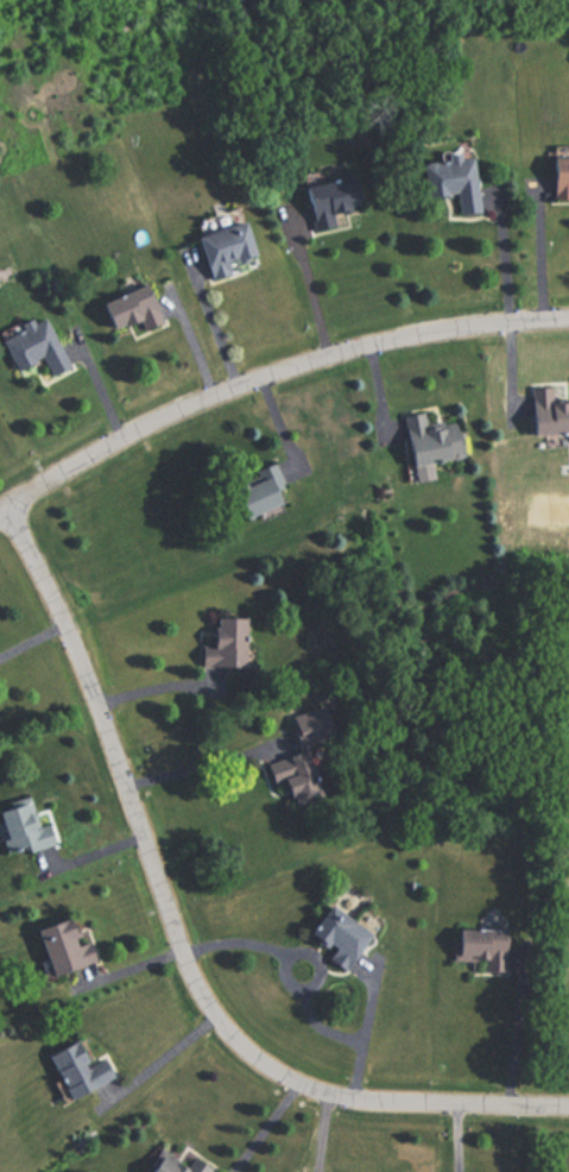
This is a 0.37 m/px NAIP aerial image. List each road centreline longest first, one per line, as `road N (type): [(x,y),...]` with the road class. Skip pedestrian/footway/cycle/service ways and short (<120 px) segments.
road 1 (residential): [(11,503),(102,700),(183,947),(227,1028),(263,1066),(377,1107),(568,1109)]
road 2 (residential): [(0,507),(153,427),(291,367),(464,322),(568,317)]

